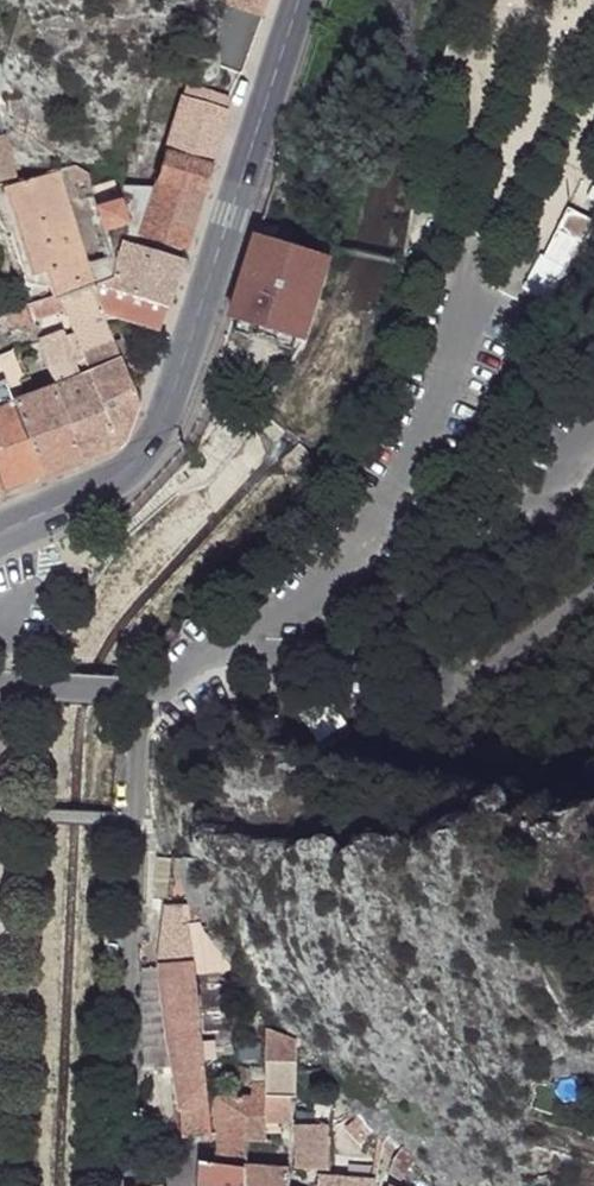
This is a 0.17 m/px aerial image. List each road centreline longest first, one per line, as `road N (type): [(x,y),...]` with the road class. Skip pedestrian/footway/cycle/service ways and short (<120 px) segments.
road 1 (primary): [(304,0),(167,418),(117,477),(0,534)]
road 2 (unclassified): [(124,1185),(123,908),(138,693)]
road 3 (unclassified): [(479,260),(328,588),(225,646)]
road 4 (unclassified): [(225,646),(313,724),(355,726),(434,705),(593,589)]
road 5 (unclassified): [(138,693),(0,687)]

